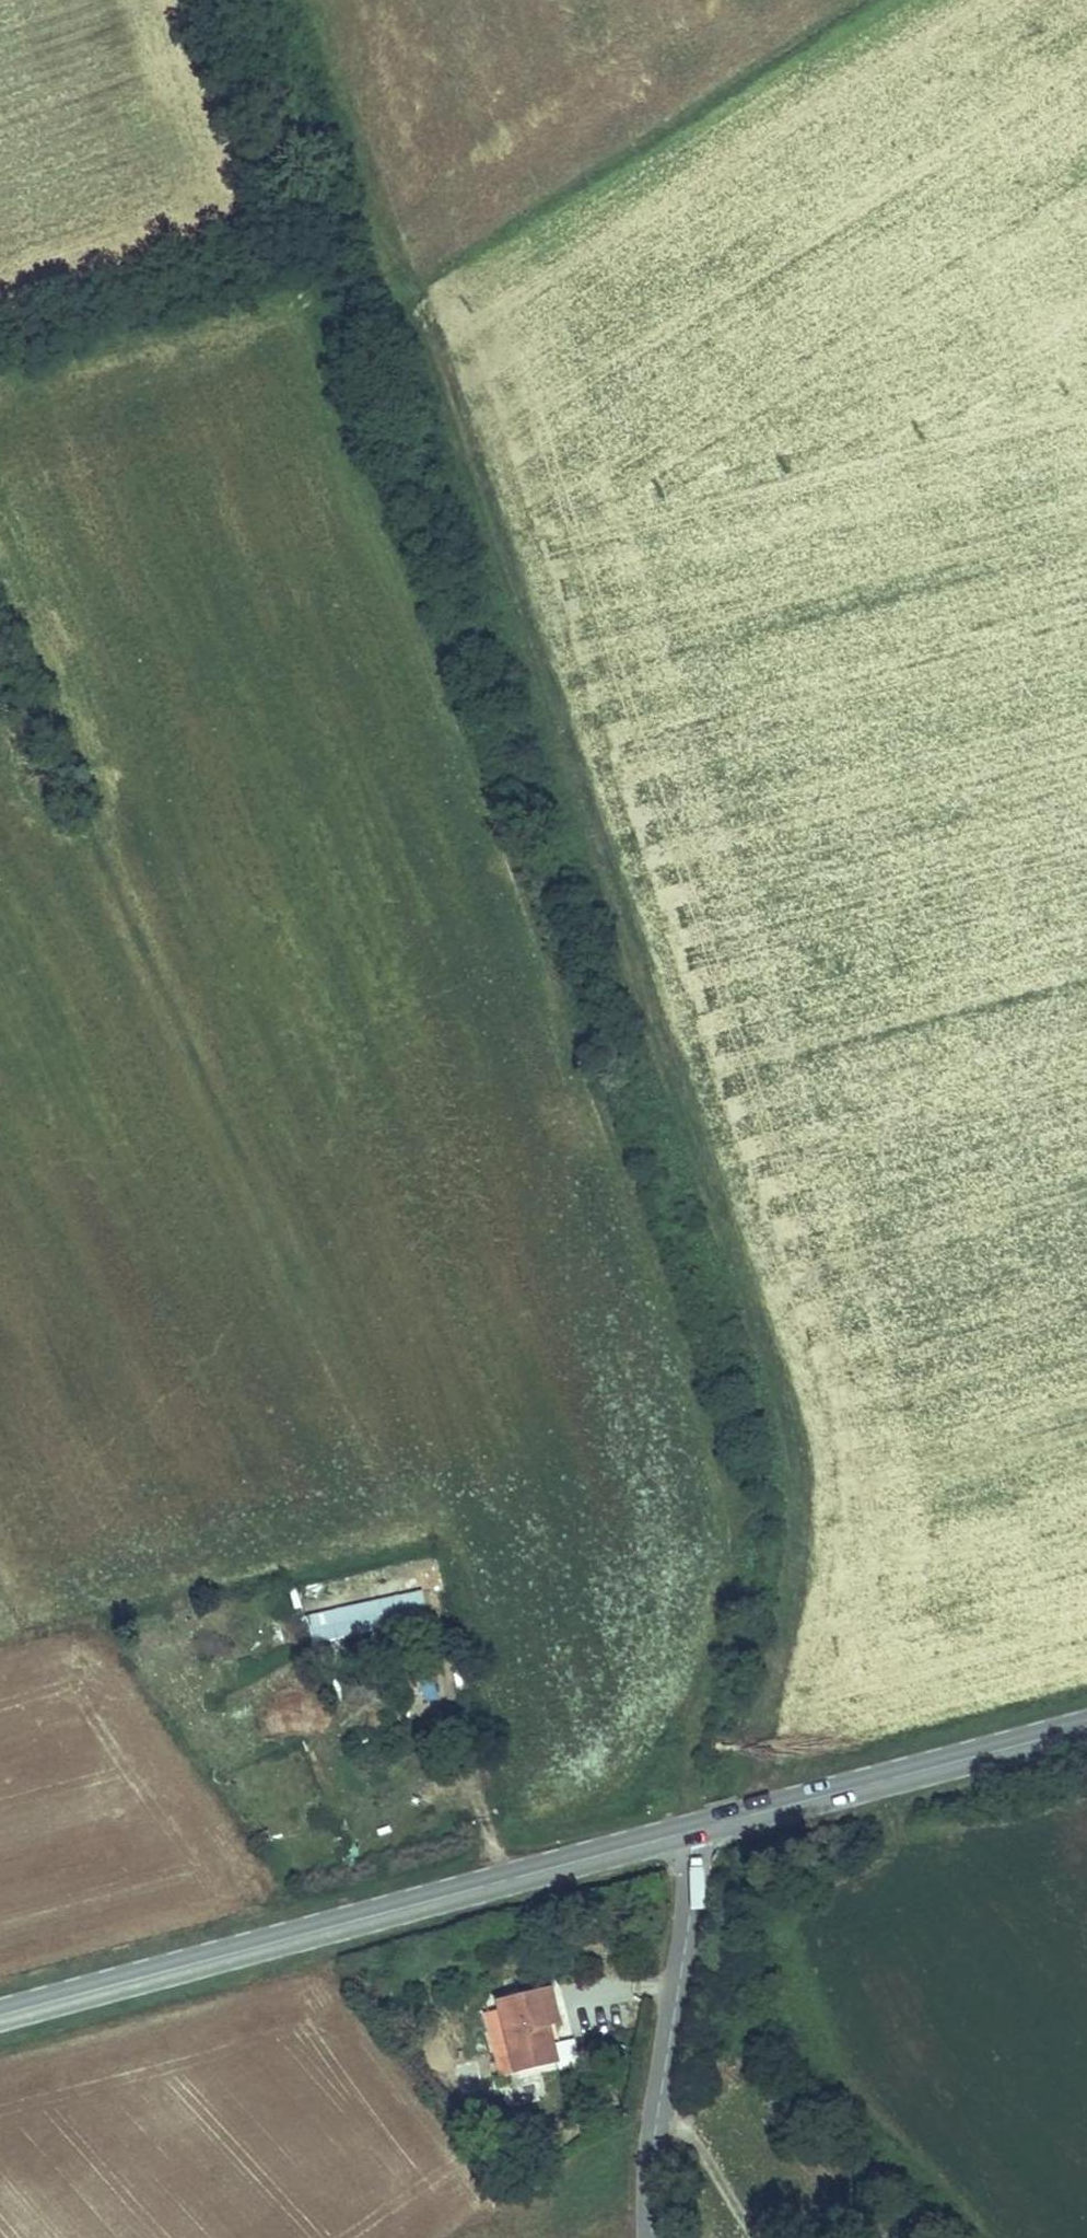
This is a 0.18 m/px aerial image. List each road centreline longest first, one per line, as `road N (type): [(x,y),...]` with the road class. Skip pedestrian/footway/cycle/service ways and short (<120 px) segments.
road 1 (secondary): [(0,2015),(690,1829)]
road 2 (unclassified): [(690,1829),(694,1902),(657,2105),(650,2237)]
road 3 (secondary): [(690,1829),(1086,1724)]

